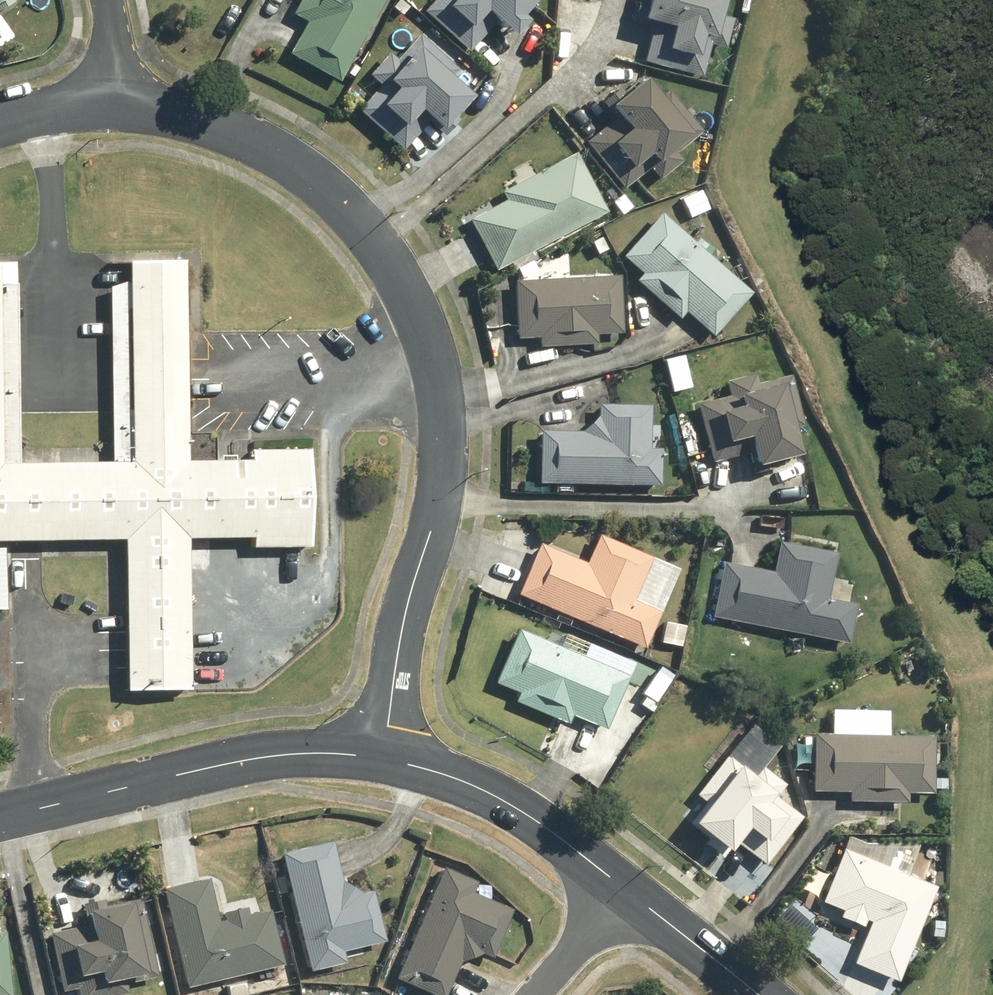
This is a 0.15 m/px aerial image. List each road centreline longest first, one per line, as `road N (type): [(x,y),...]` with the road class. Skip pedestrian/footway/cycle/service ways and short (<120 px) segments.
road 1 (residential): [(119,104),(229,133),(310,175),(355,218),(408,289),(442,379),(452,445),(407,616),(388,755)]
road 2 (residential): [(0,819),(254,759),(388,755)]
road 3 (residential): [(388,755),(537,821),(628,894)]
road 4 (residential): [(628,894),(763,994)]
road 5 (residential): [(538,994),(628,894)]
road 6 (residential): [(0,122),(49,106),(119,104)]

